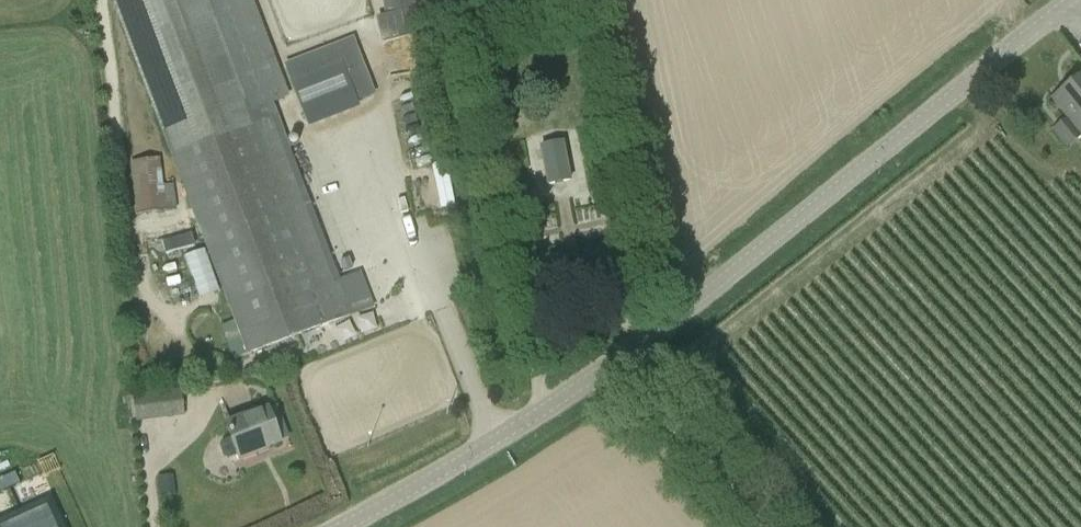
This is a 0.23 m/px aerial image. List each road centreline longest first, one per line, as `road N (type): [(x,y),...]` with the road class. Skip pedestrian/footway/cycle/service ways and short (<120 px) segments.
road 1 (unclassified): [(622,366),(999,55),(1080,0)]
road 2 (unclassified): [(335,526),(622,366)]
road 3 (unclassified): [(761,526),(622,366)]

